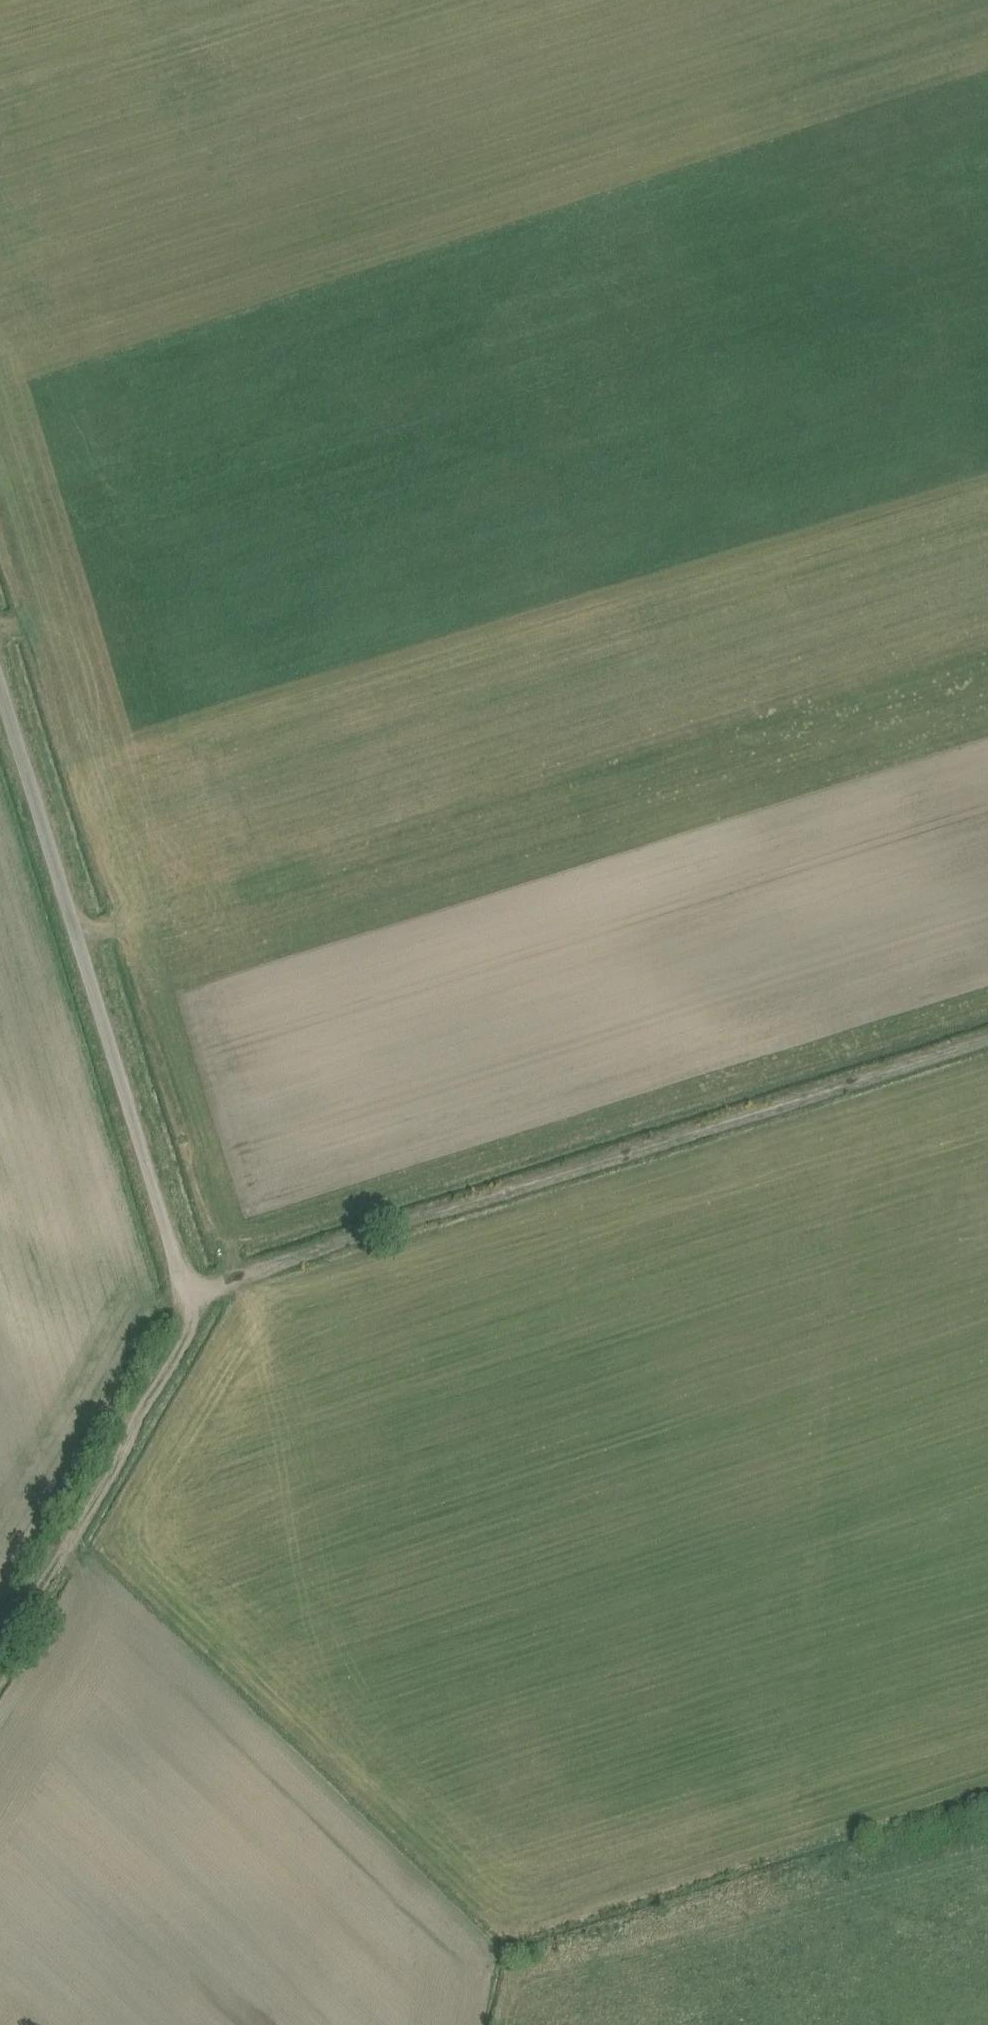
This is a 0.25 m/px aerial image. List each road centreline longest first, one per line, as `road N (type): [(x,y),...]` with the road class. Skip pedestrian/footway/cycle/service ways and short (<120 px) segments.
road 1 (track): [(0,1648),(177,1342),(186,1293),(987,1038)]
road 2 (unclassified): [(186,1293),(0,680)]

